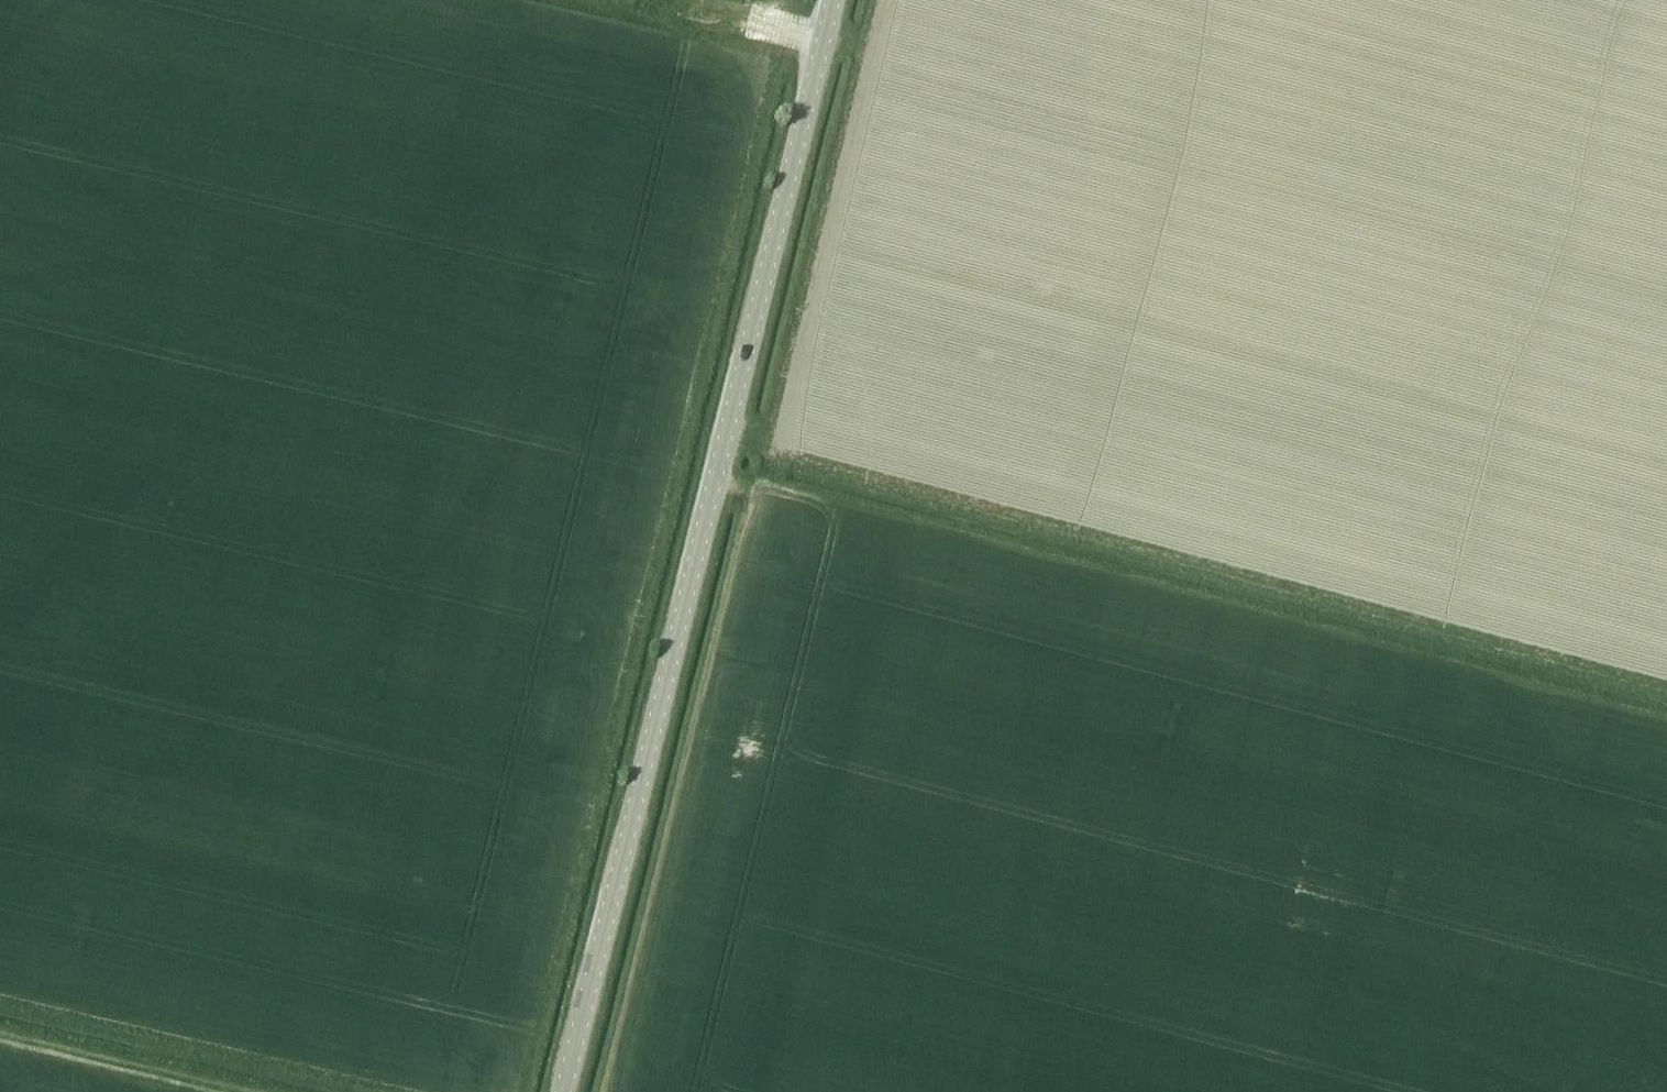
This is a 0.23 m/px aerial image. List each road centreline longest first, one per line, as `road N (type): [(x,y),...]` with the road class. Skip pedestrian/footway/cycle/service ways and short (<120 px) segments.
road 1 (secondary): [(563,1091),(832,0)]

